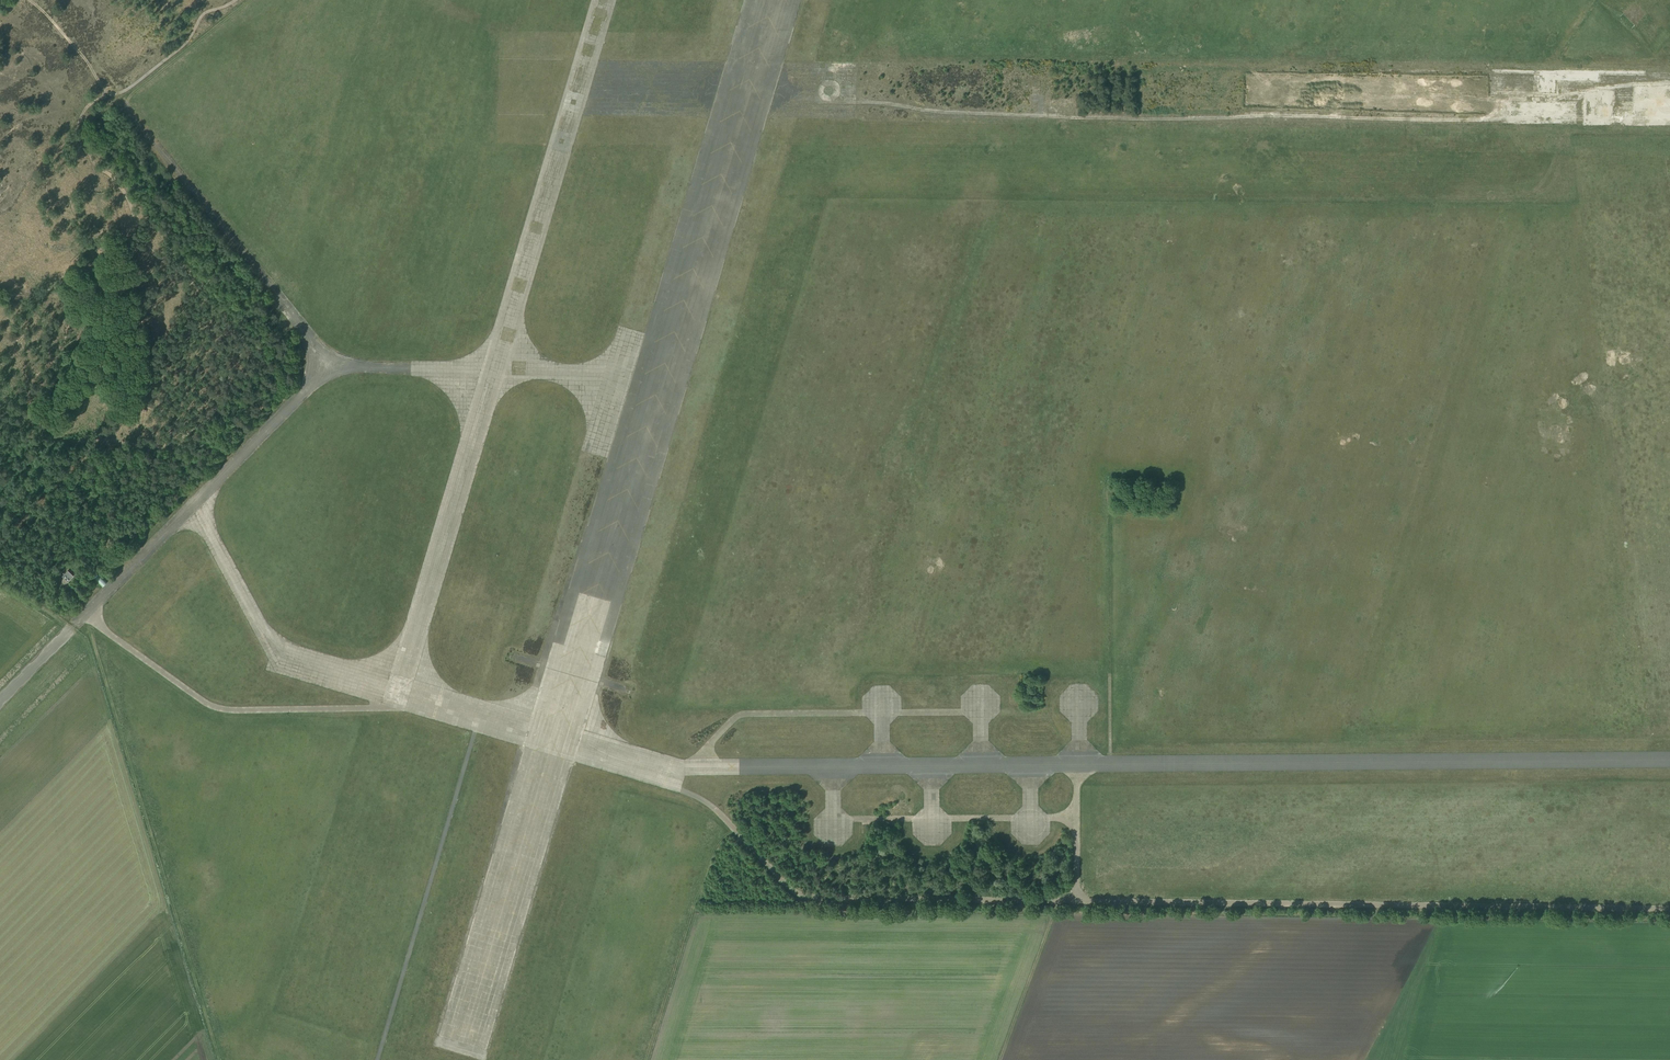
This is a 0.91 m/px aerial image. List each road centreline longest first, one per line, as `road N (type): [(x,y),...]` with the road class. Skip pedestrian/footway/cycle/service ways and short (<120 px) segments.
road 1 (track): [(112,94),(88,106),(78,133),(127,196),(156,256),(187,277),(257,369),(176,444),(0,438)]
road 2 (track): [(1000,1059),(1057,901)]
road 3 (track): [(27,0),(118,101)]

